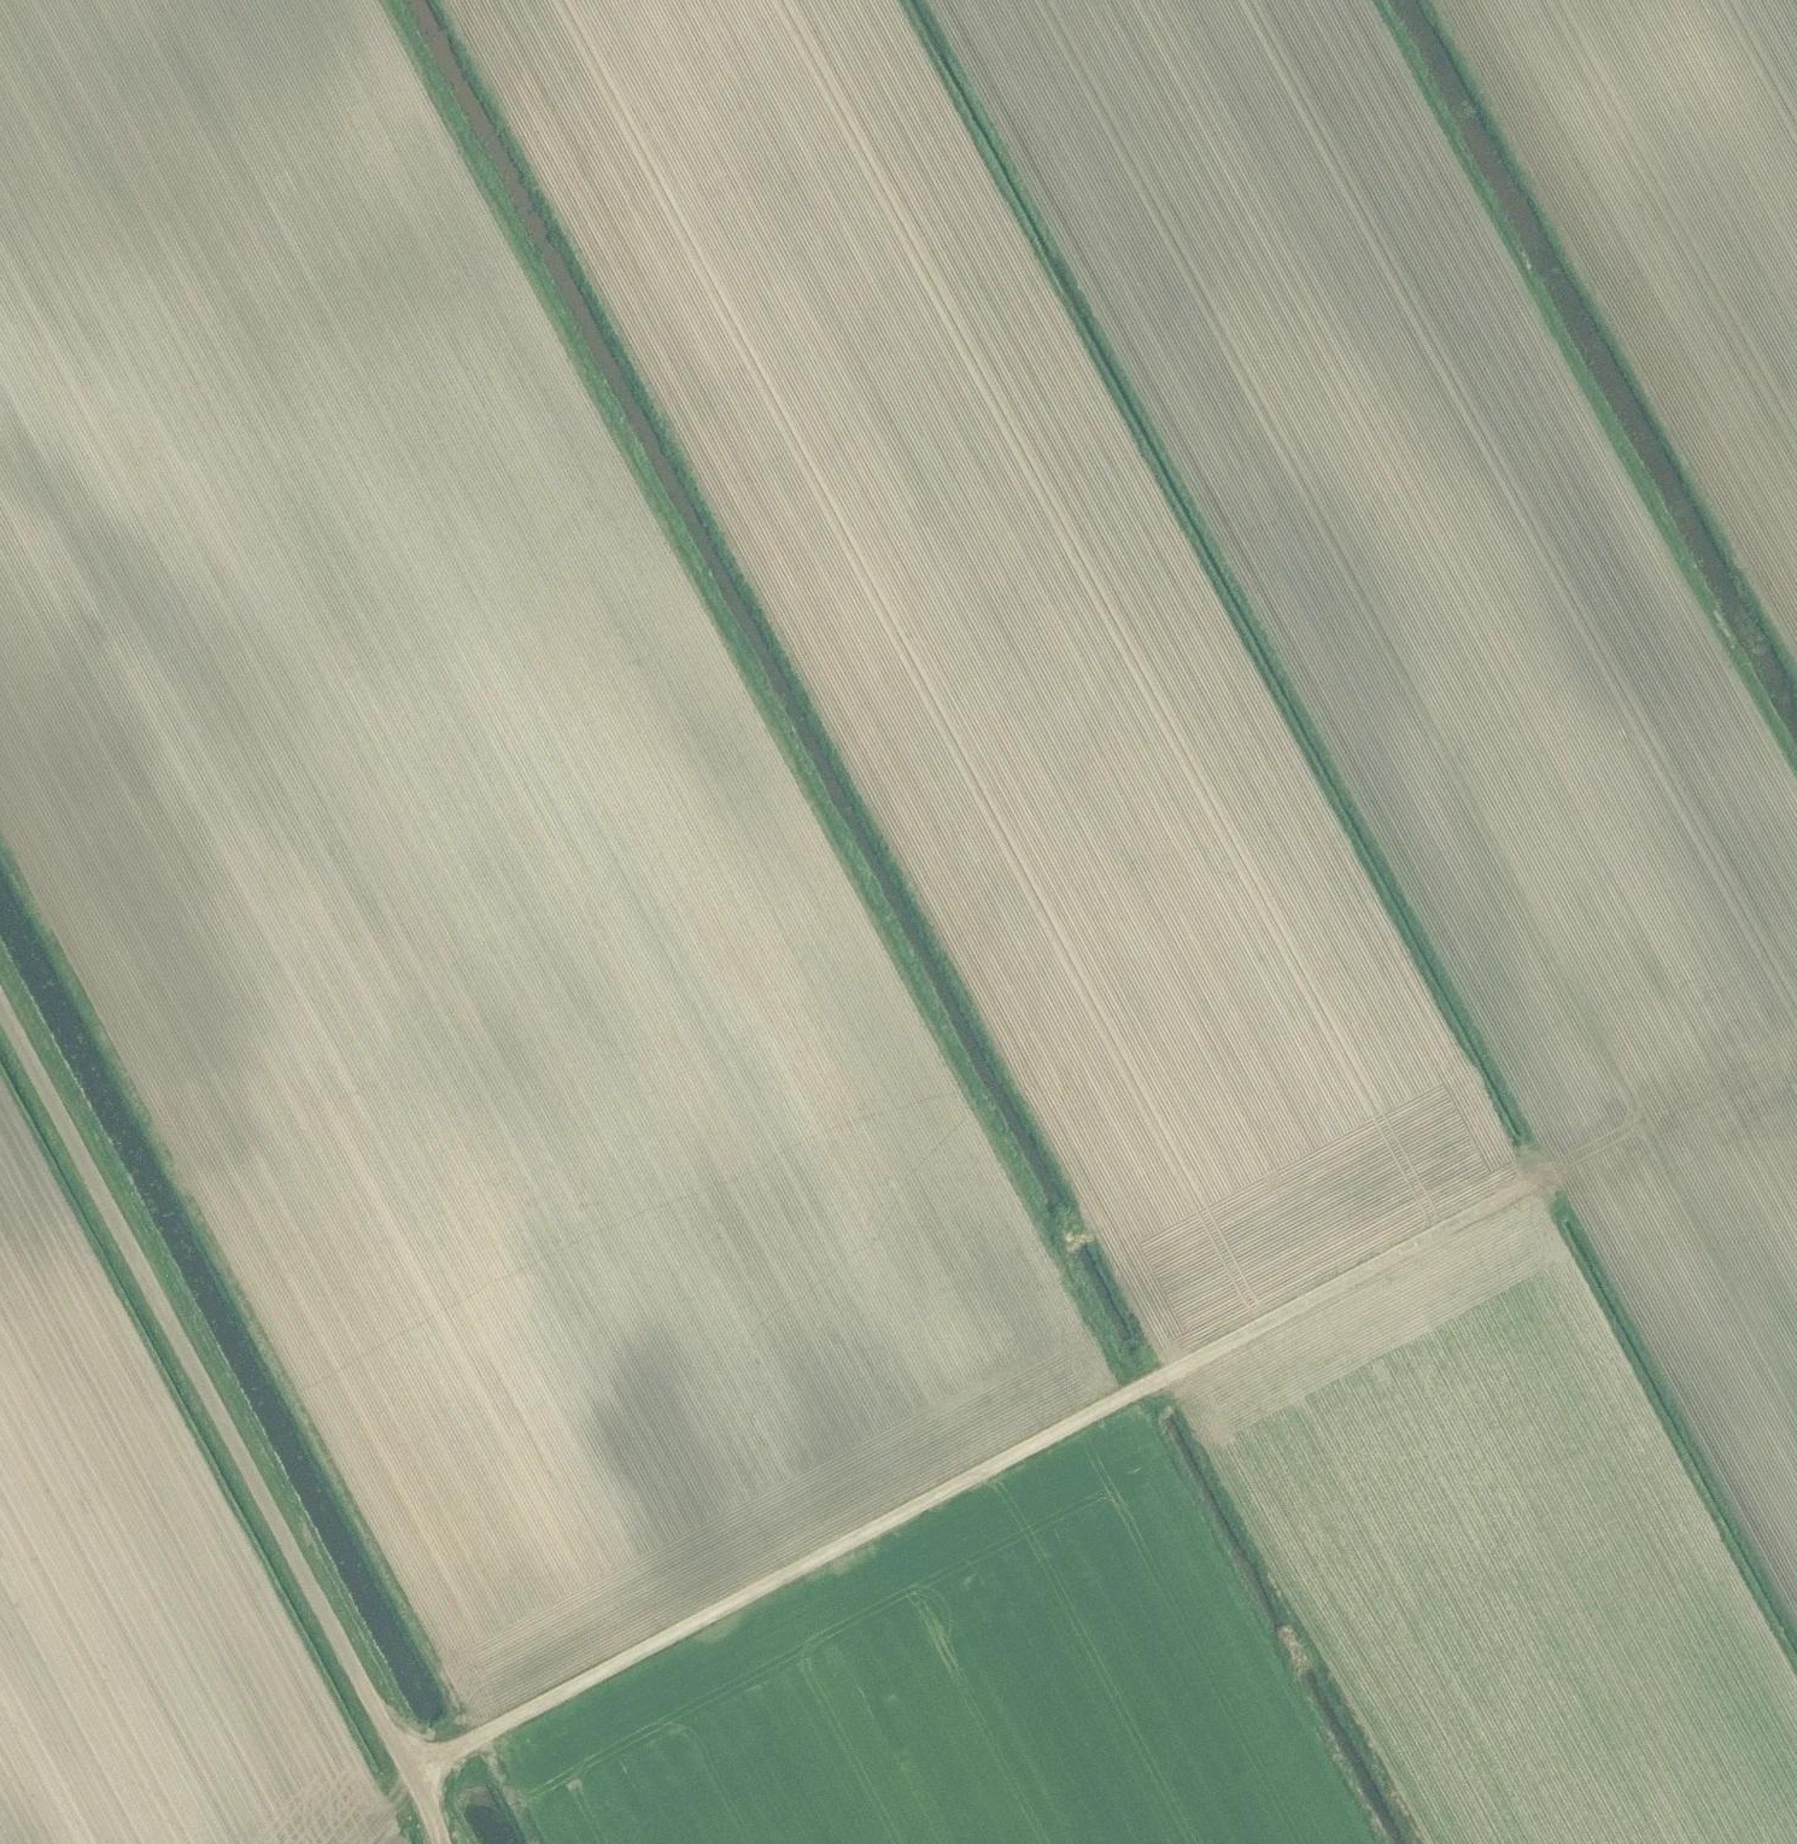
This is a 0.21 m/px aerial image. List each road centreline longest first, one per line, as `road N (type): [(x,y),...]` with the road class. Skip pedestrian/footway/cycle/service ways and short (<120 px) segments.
road 1 (unclassified): [(441,1843),(0,1006)]

